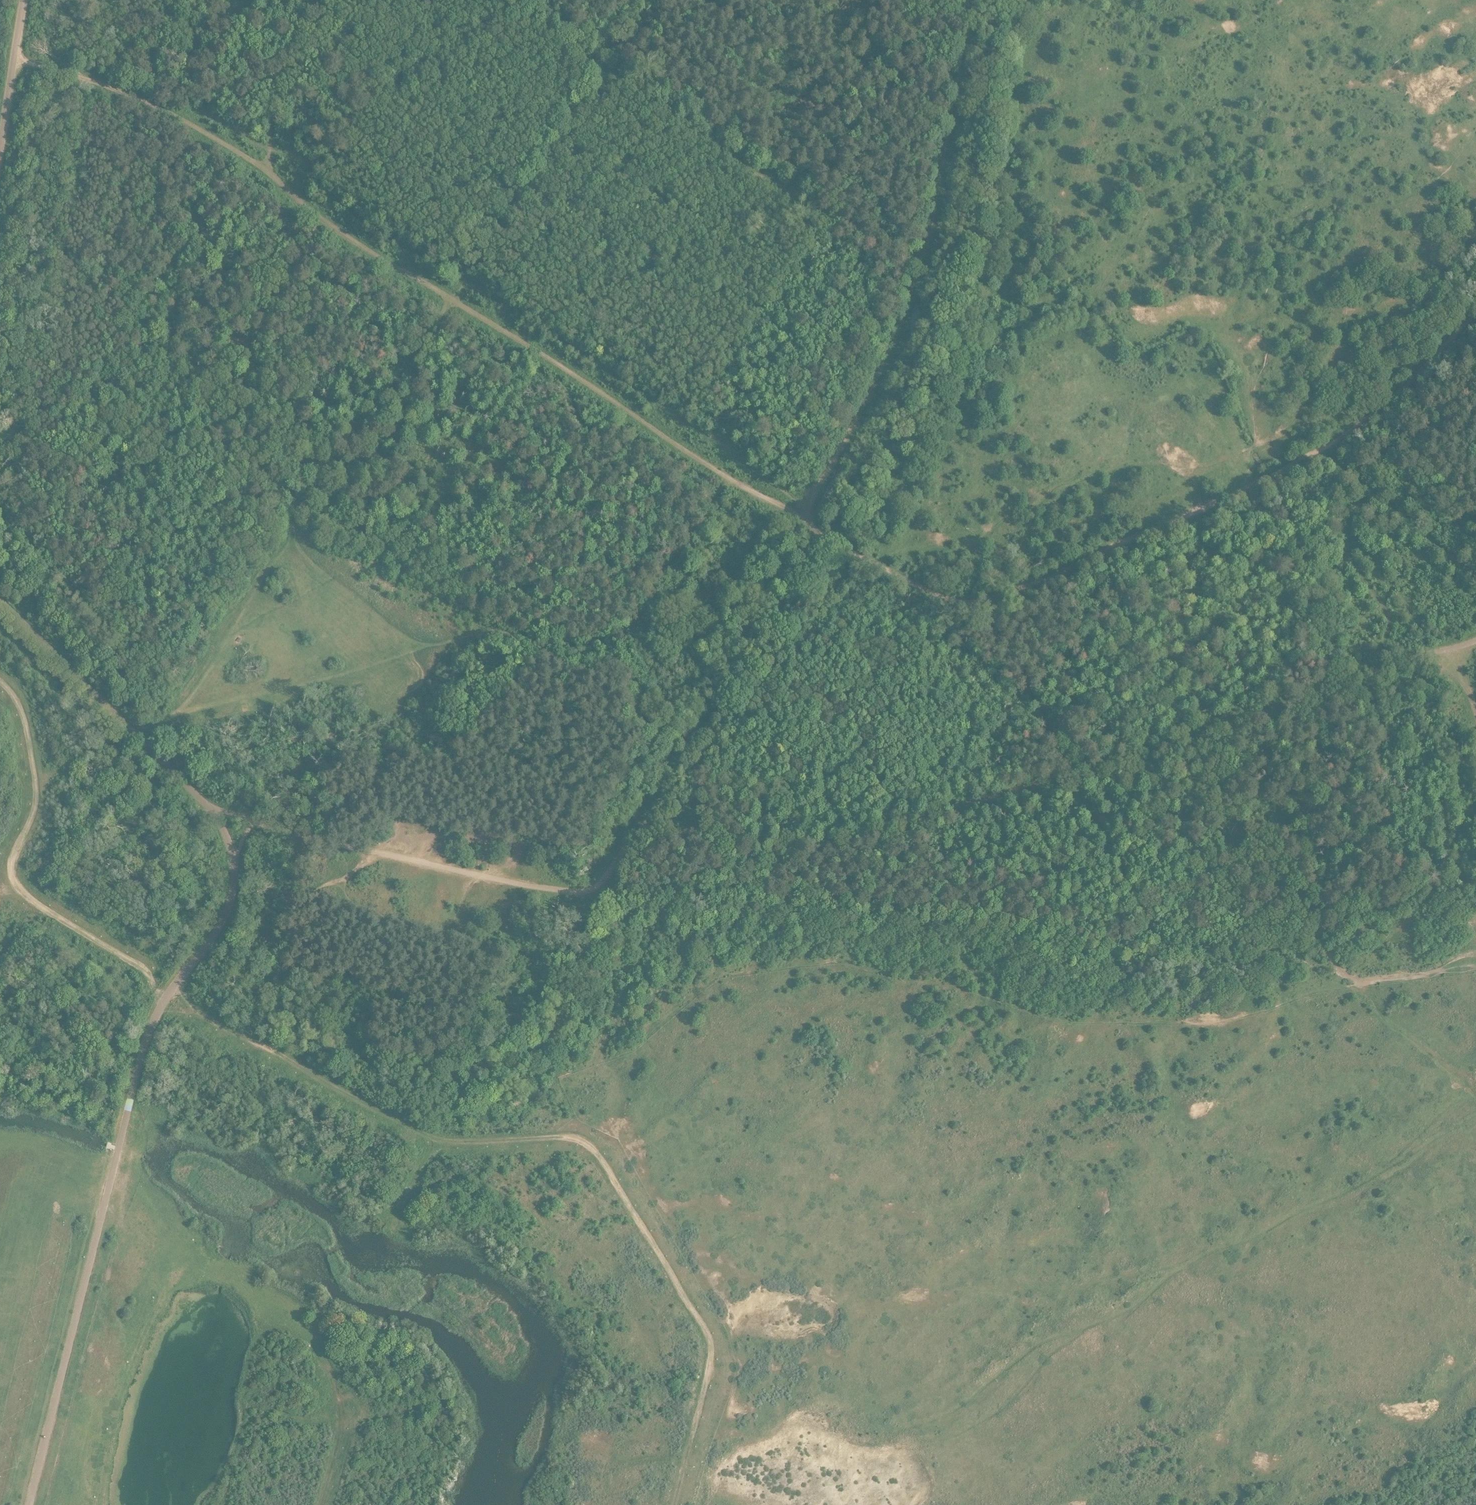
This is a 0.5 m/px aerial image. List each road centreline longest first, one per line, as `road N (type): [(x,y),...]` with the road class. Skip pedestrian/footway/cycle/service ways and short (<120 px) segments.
road 1 (track): [(427,1133),(581,1138),(603,1159),(712,1350),(674,1504)]

